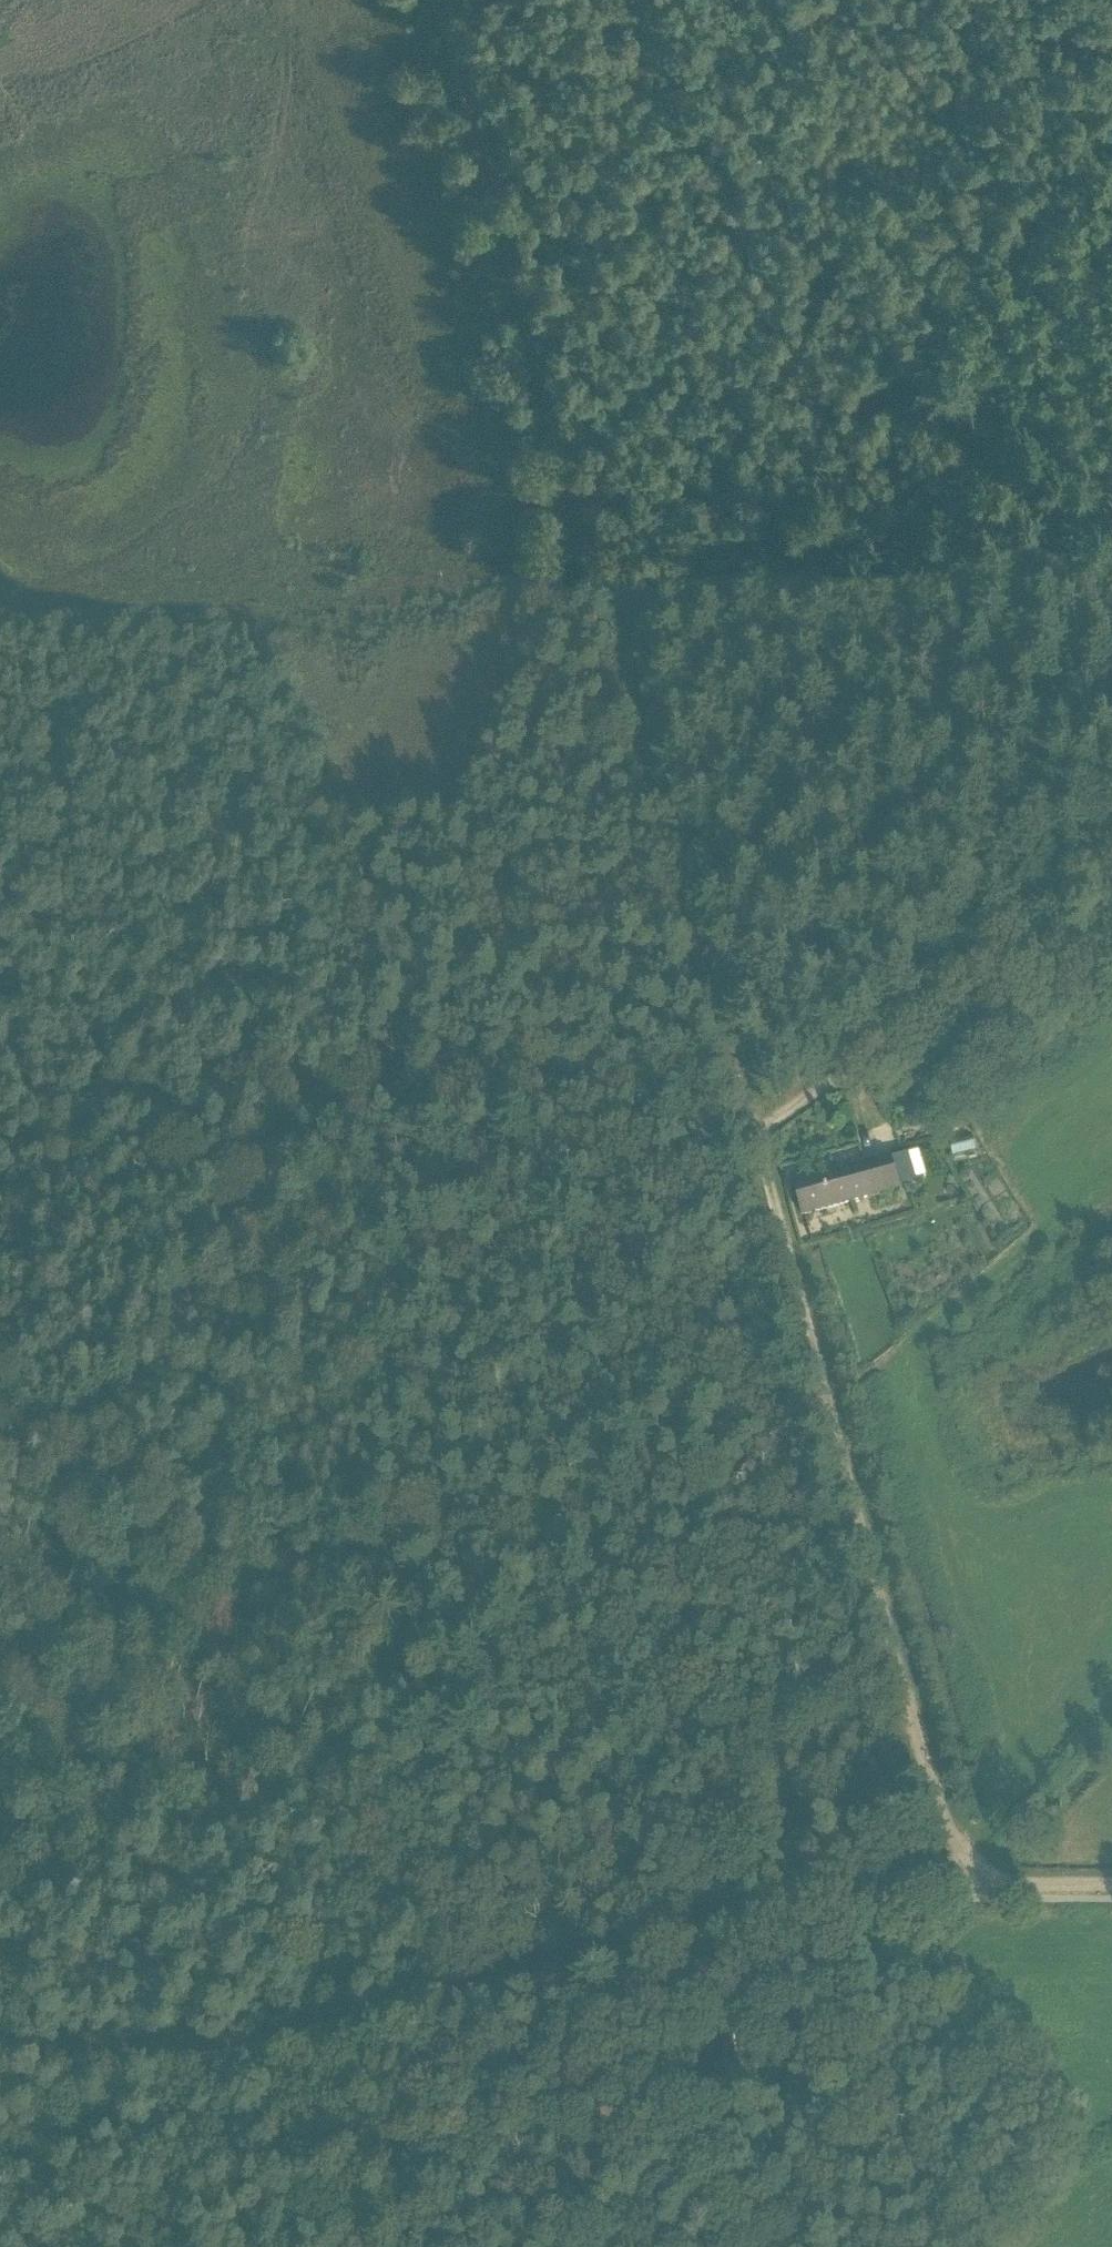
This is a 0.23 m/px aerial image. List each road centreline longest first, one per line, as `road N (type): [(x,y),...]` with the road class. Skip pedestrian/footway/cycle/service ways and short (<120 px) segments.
road 1 (track): [(744,1156),(591,600),(443,0)]
road 2 (track): [(0,2062),(237,2054),(796,1908)]
road 3 (track): [(796,1908),(922,1883),(1111,1885)]

